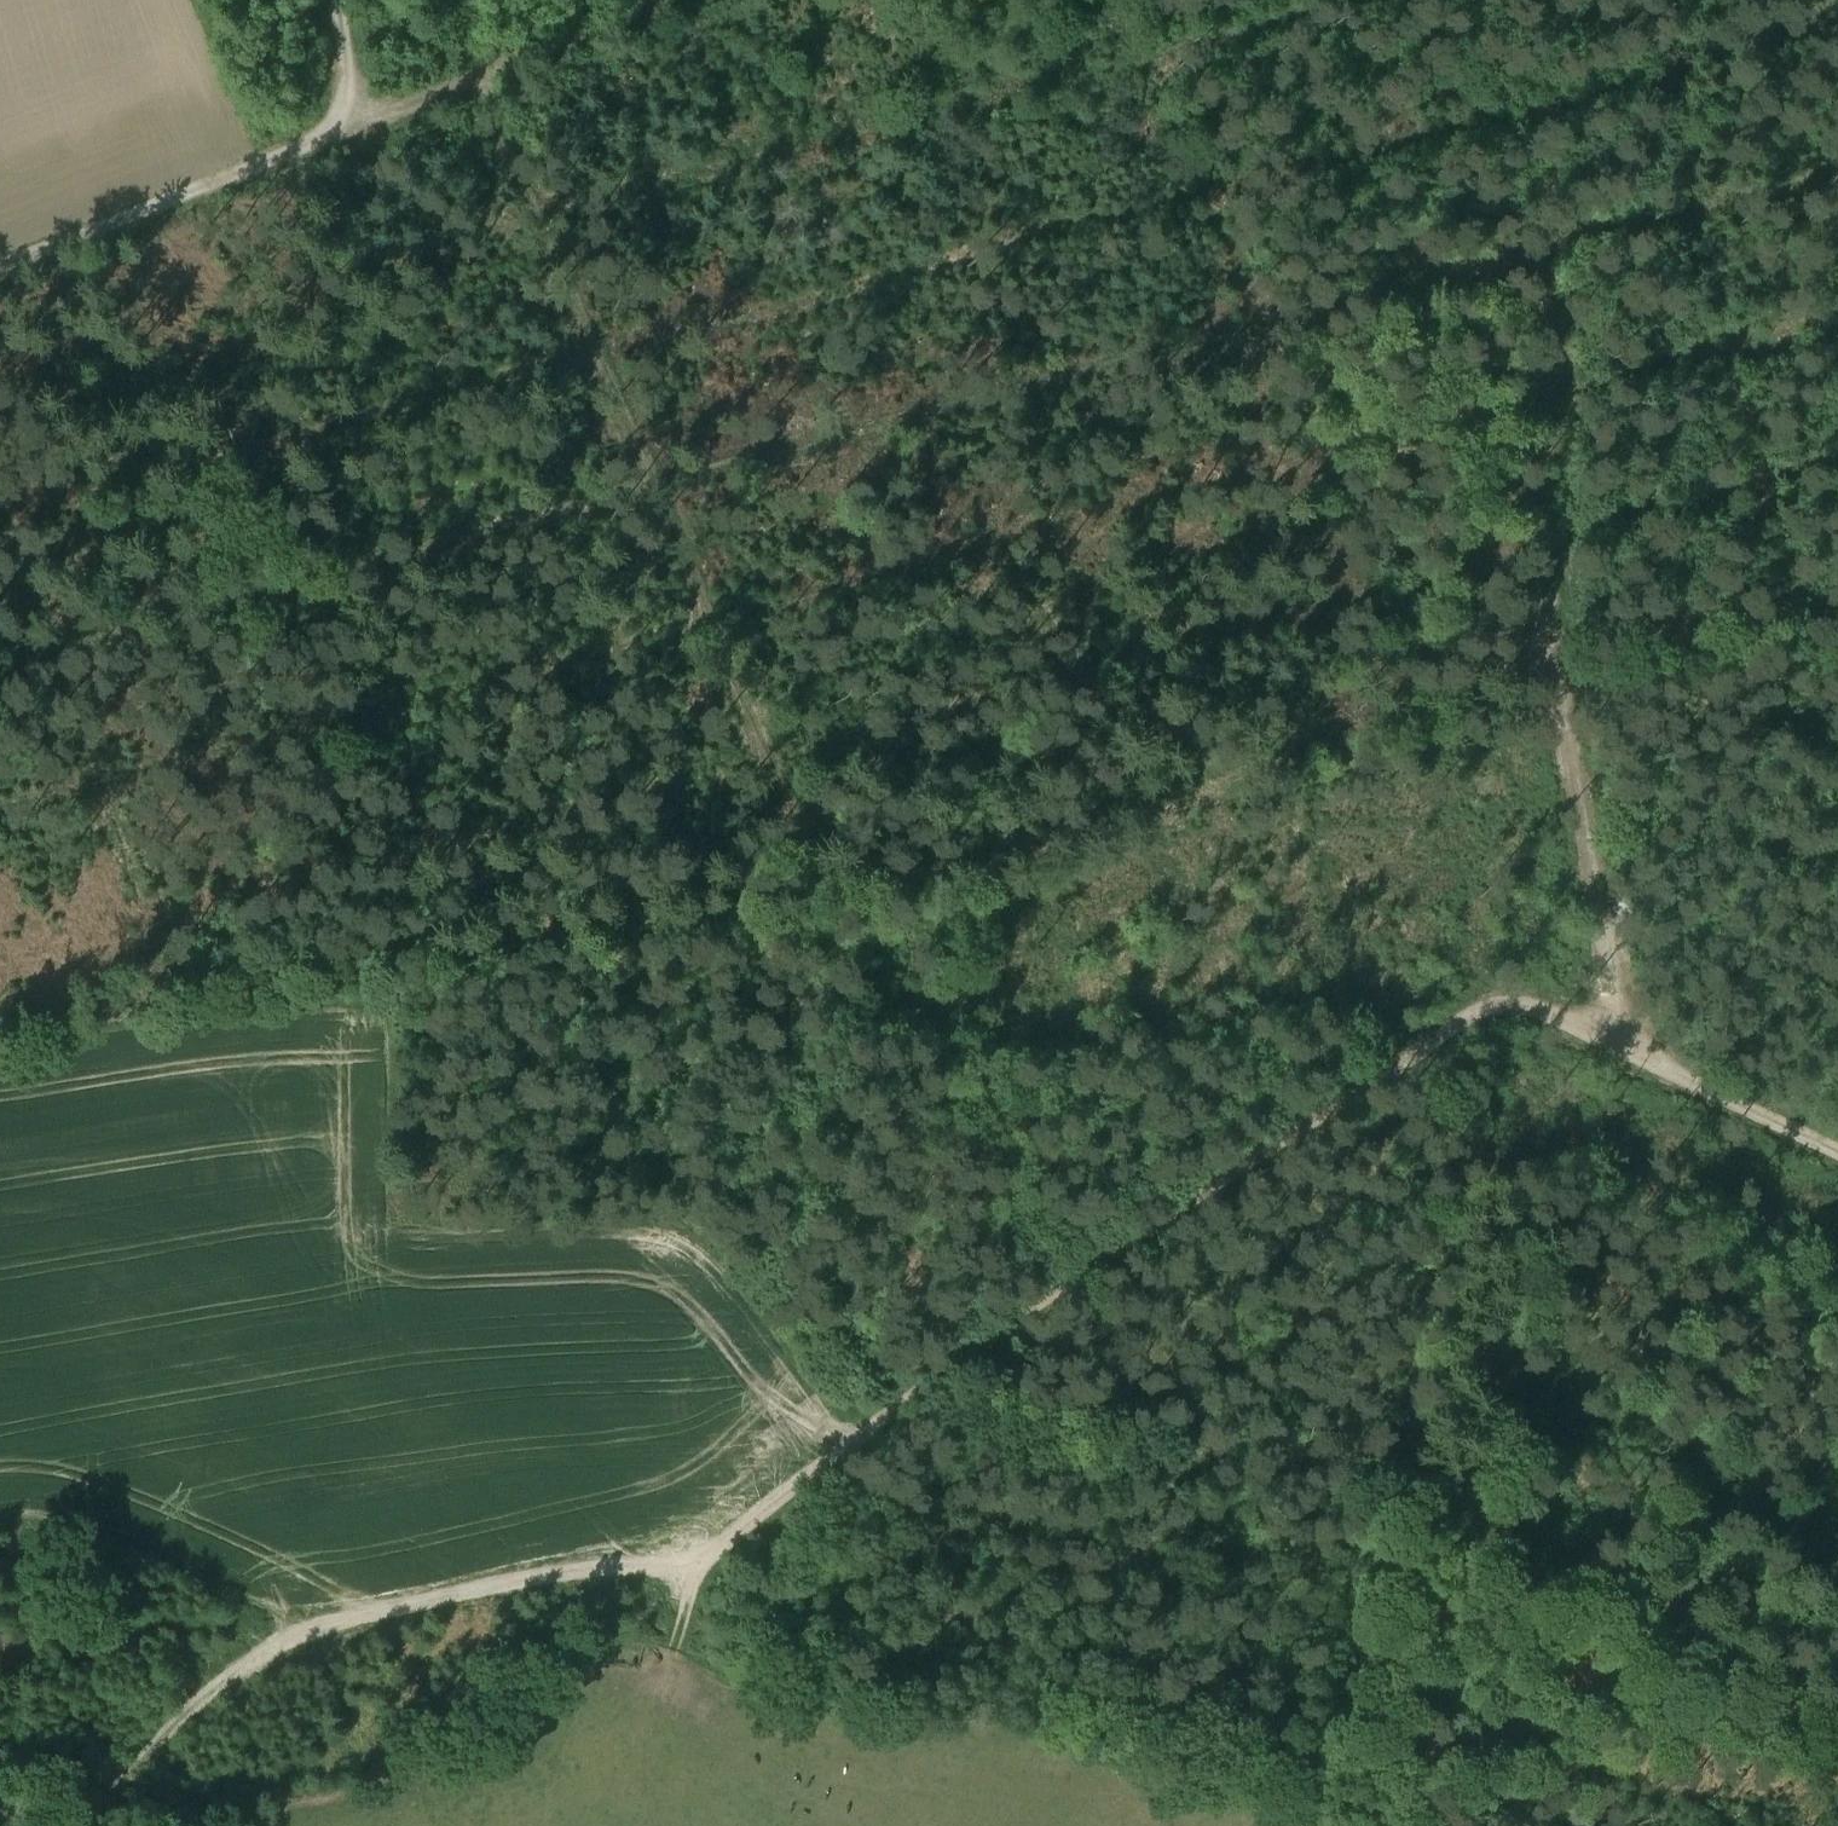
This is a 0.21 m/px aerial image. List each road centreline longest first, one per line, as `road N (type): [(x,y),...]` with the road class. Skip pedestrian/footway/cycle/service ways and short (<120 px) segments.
road 1 (track): [(95,1825),(178,1723),(244,1663),(321,1627),(391,1605),(685,1554),(721,1540),(992,1333),(1505,1002),(1837,1152)]
road 2 (track): [(0,272),(308,171)]
road 3 (track): [(338,0),(308,171)]

